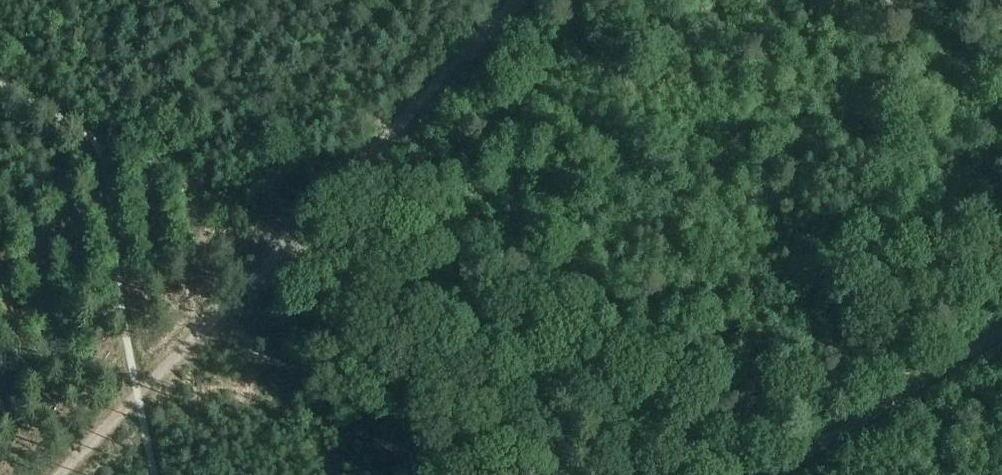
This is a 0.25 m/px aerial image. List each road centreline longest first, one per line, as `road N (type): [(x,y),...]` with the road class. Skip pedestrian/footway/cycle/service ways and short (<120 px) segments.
road 1 (track): [(514,0),(293,239)]
road 2 (track): [(280,250),(62,474)]
road 3 (track): [(542,371),(293,239)]
road 4 (track): [(1001,329),(774,474)]
road 5 (track): [(280,250),(218,200),(89,130)]
road 6 (track): [(726,474),(542,371)]

